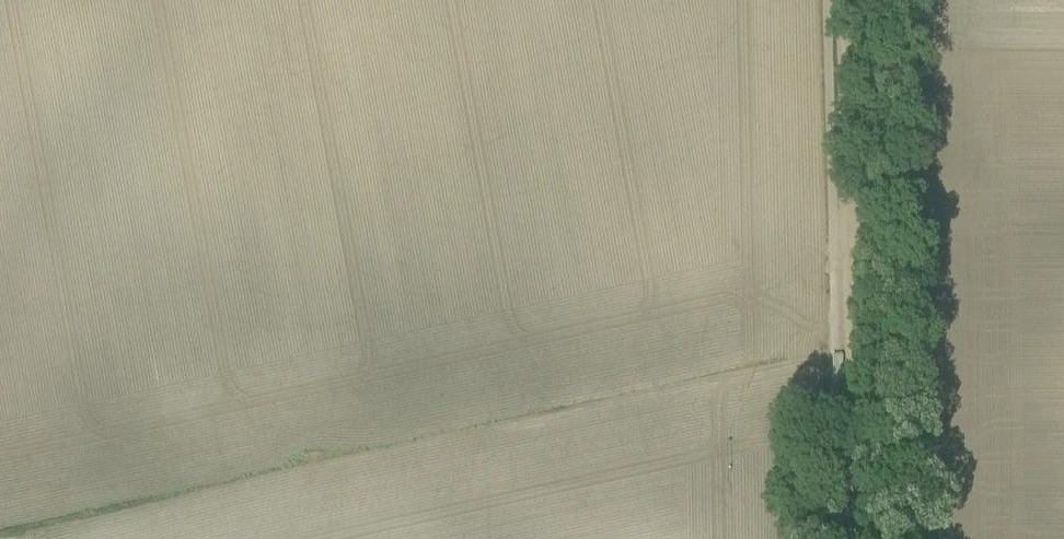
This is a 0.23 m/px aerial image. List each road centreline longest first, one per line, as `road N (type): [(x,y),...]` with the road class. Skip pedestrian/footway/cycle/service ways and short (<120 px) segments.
road 1 (track): [(842,0),(853,538)]

